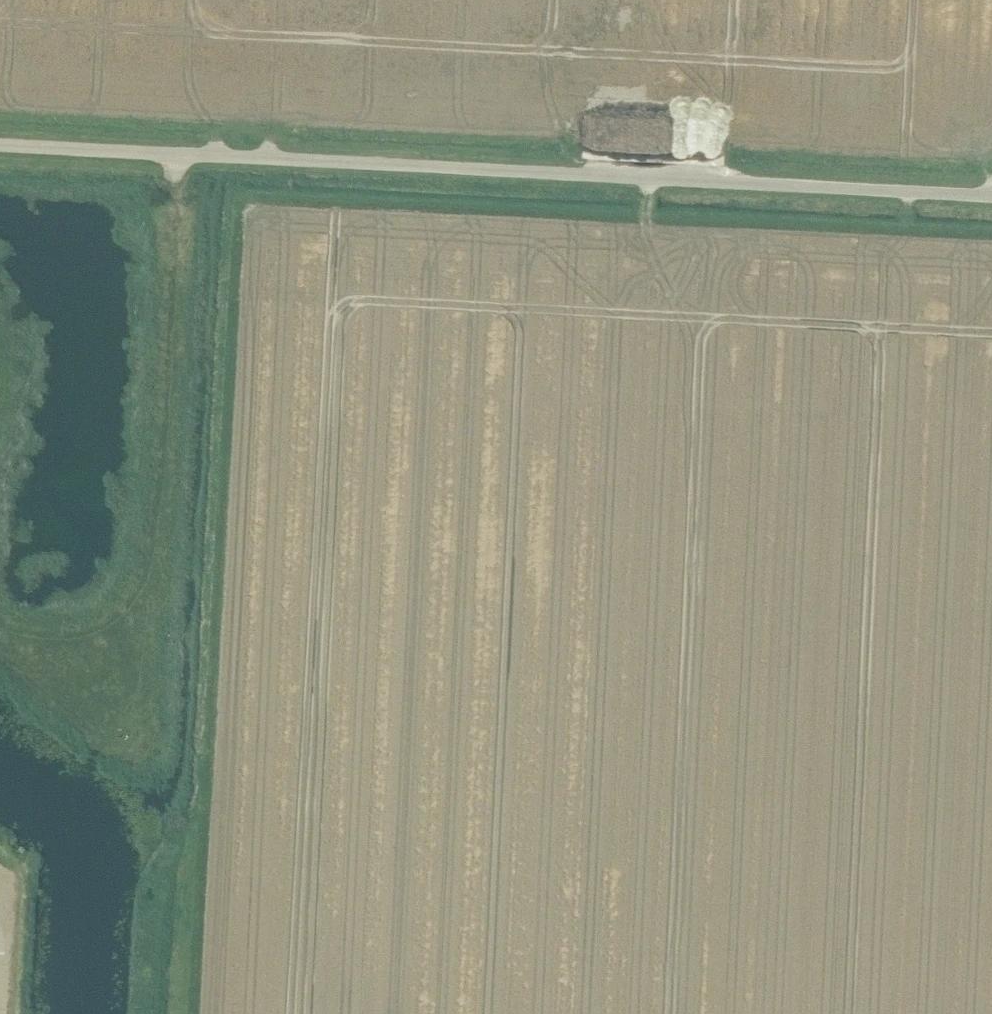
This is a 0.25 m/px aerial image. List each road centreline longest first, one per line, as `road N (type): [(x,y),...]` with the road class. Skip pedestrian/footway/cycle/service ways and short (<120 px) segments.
road 1 (unclassified): [(991,197),(0,146)]
road 2 (track): [(650,115),(645,237)]

